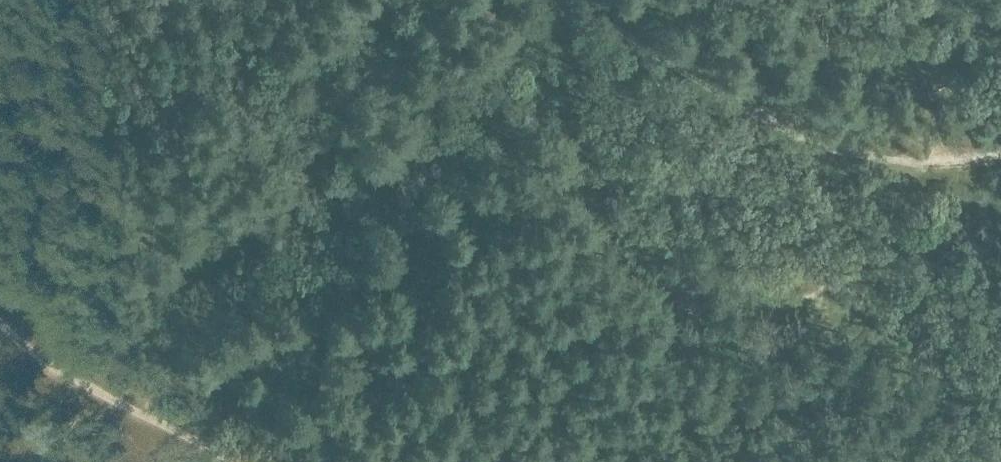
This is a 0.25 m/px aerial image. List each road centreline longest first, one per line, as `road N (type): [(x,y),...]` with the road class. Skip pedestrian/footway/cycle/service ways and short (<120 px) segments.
road 1 (track): [(586,0),(717,99),(808,143),(926,162),(1000,157)]
road 2 (track): [(235,461),(57,369),(0,324)]

